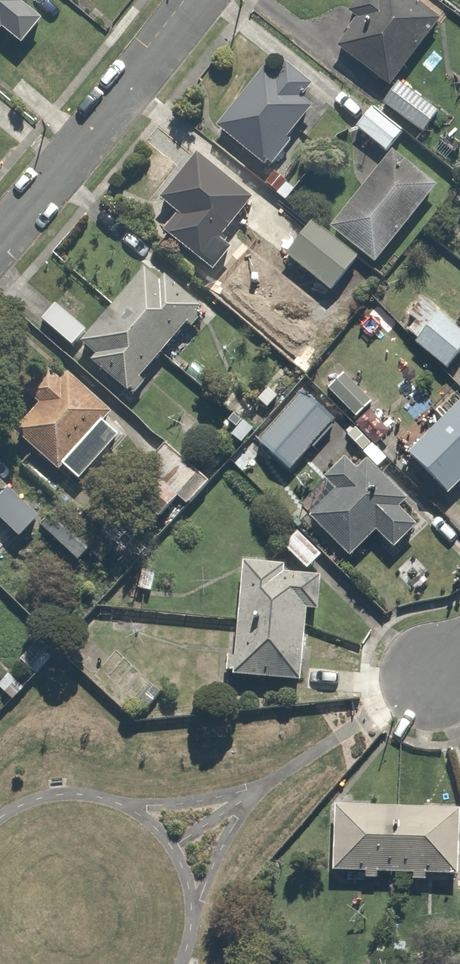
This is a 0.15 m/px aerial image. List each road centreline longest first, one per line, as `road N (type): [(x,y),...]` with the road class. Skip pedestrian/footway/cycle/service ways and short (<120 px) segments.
road 1 (residential): [(0,230),(105,117),(195,0)]

